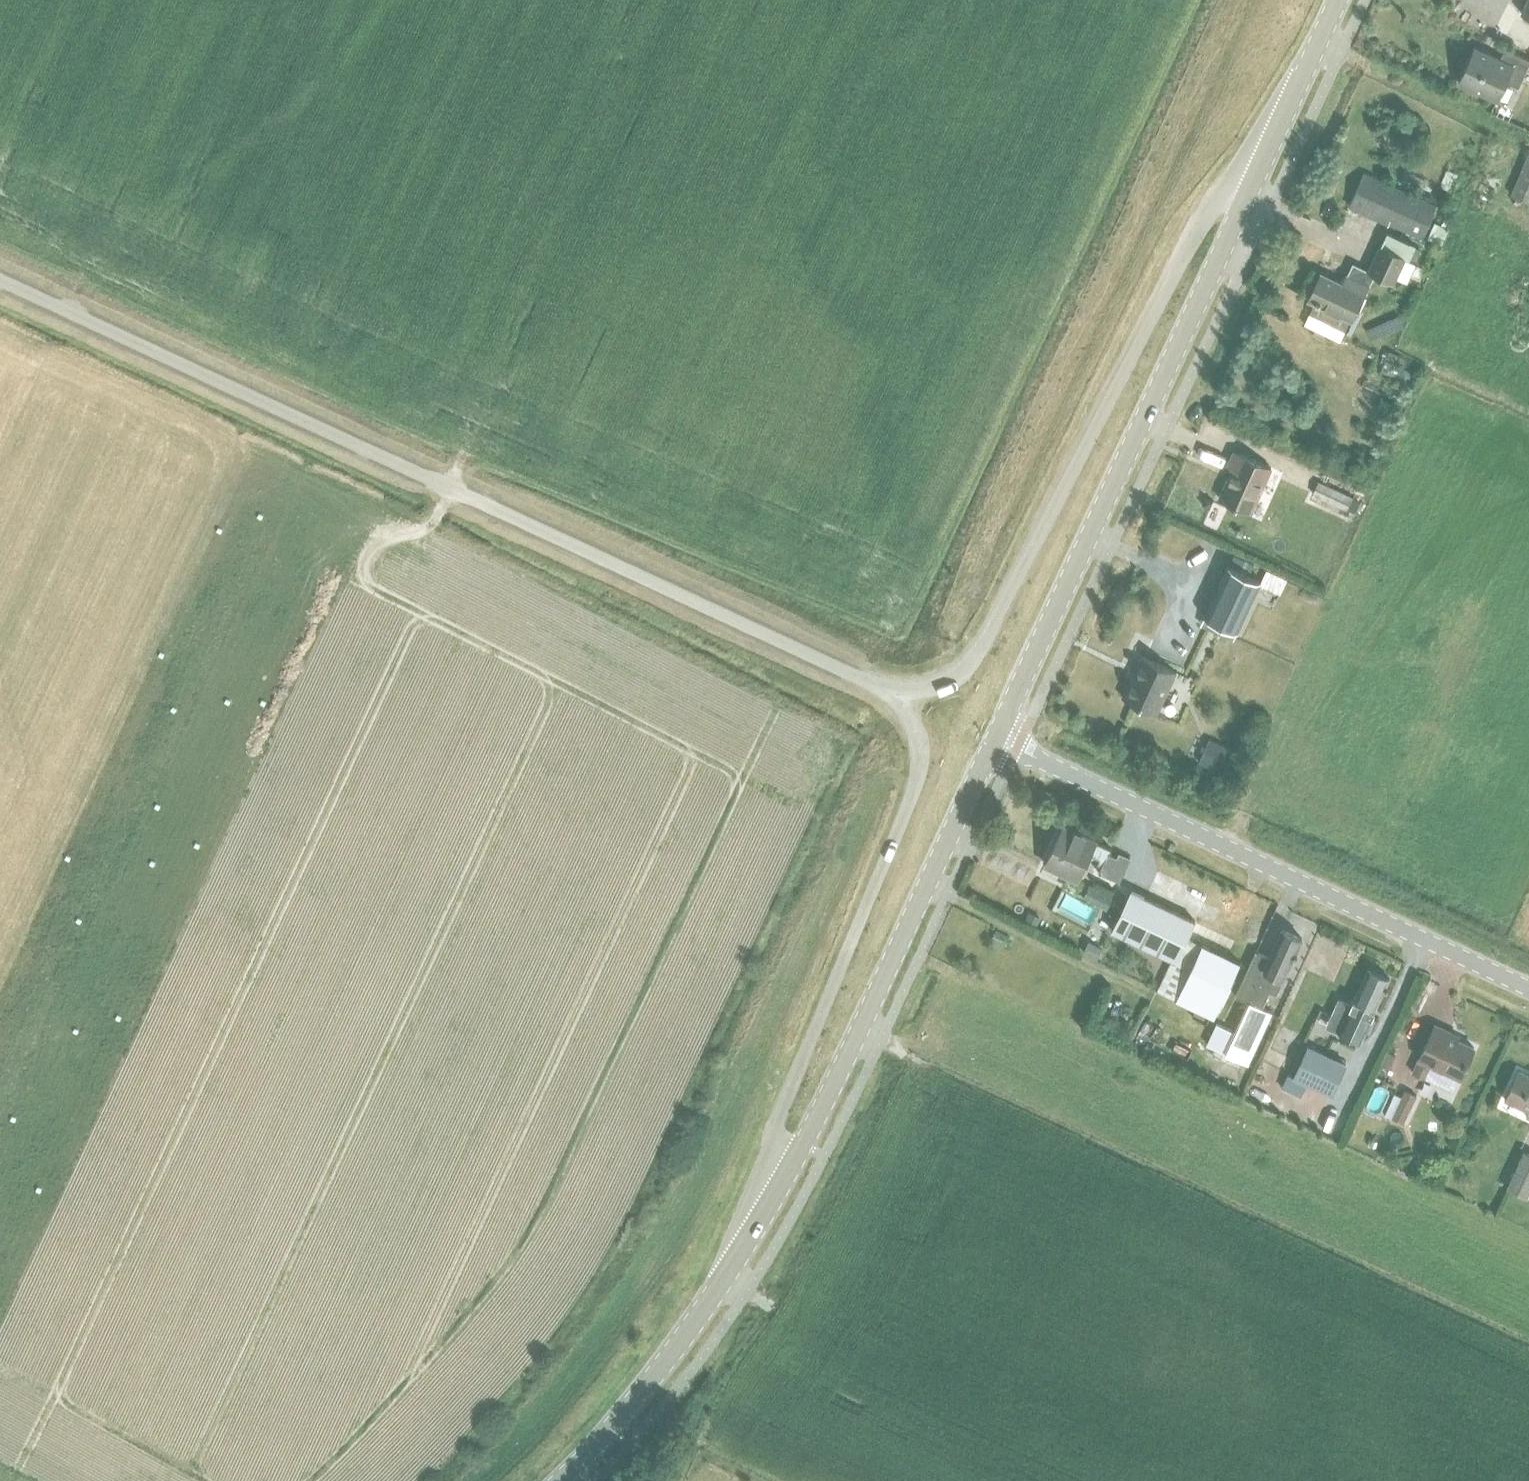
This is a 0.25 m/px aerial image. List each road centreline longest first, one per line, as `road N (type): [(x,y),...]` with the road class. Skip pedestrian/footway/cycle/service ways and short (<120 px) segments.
road 1 (unclassified): [(887,692),(0,282)]
road 2 (unclassified): [(1252,181),(1228,190),(1199,224),(988,636),(962,671),(930,689),(887,692)]
road 3 (unclassified): [(887,692),(911,721),(914,783),(787,1093),(722,1284)]
road 4 (secondary): [(993,736),(1252,181)]
road 5 (secondary): [(722,1284),(793,1161),(993,736)]
road 6 (unclassified): [(1528,992),(993,736)]
road 7 (secondary): [(567,1480),(650,1392),(722,1284)]
road 8 (secondary): [(1252,181),(1336,0)]

